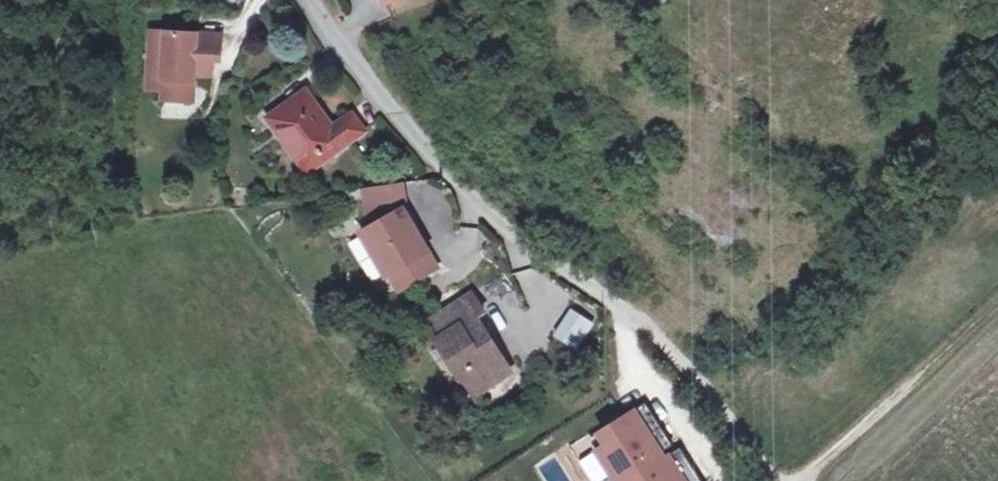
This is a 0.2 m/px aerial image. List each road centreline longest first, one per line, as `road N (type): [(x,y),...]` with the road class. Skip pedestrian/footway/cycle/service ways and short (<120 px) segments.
road 1 (track): [(781,480),(678,354),(579,270),(468,193)]
road 2 (track): [(997,306),(796,480)]
road 3 (unclassified): [(311,0),(360,73),(468,193)]
road 4 (track): [(719,478),(634,370),(626,309)]

